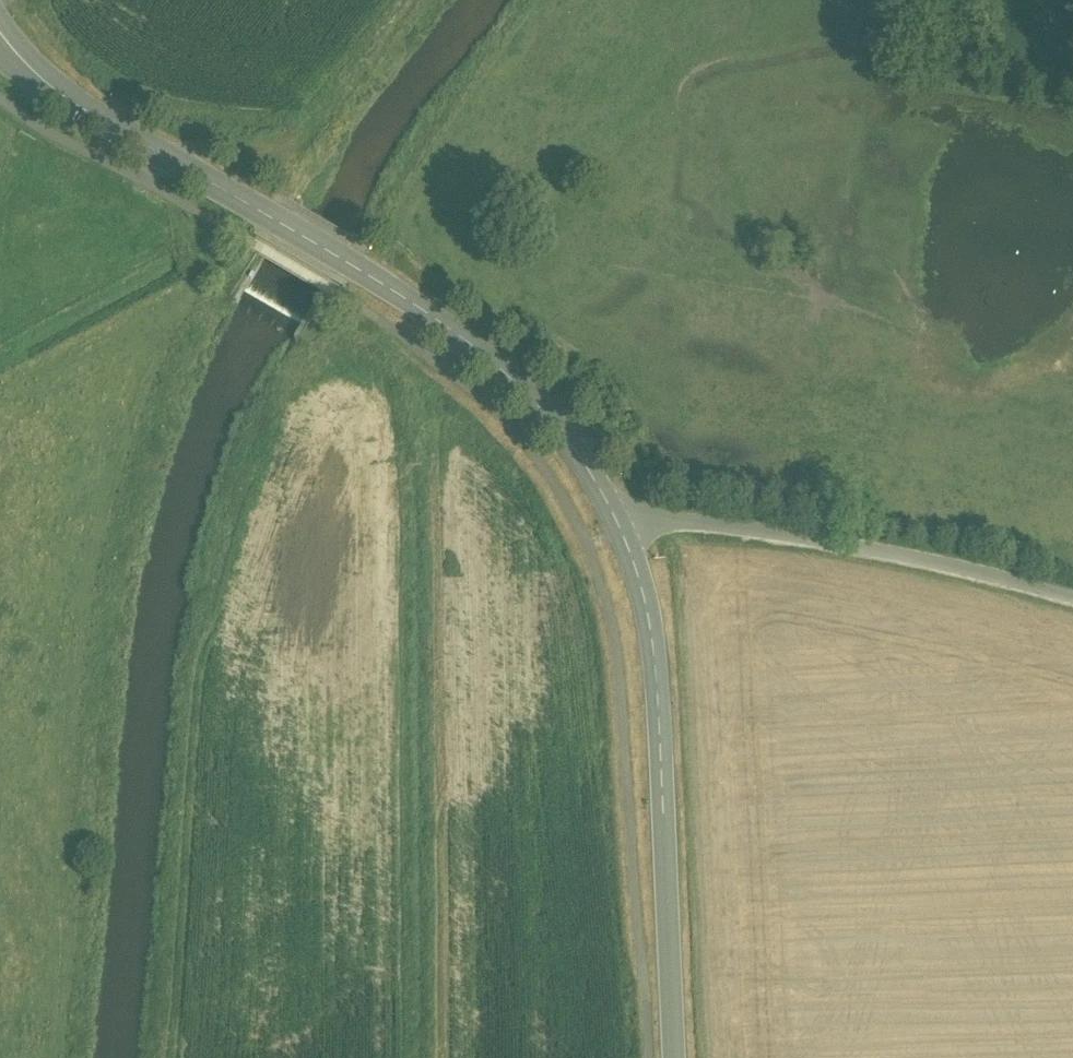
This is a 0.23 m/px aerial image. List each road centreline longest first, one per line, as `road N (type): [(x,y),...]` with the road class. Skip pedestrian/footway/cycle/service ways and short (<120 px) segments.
road 1 (secondary): [(621,535),(548,417),(442,325),(51,88)]
road 2 (secondary): [(633,565),(657,676),(674,1057)]
road 3 (residential): [(621,535),(657,523),(713,524),(880,550),(1072,598)]

